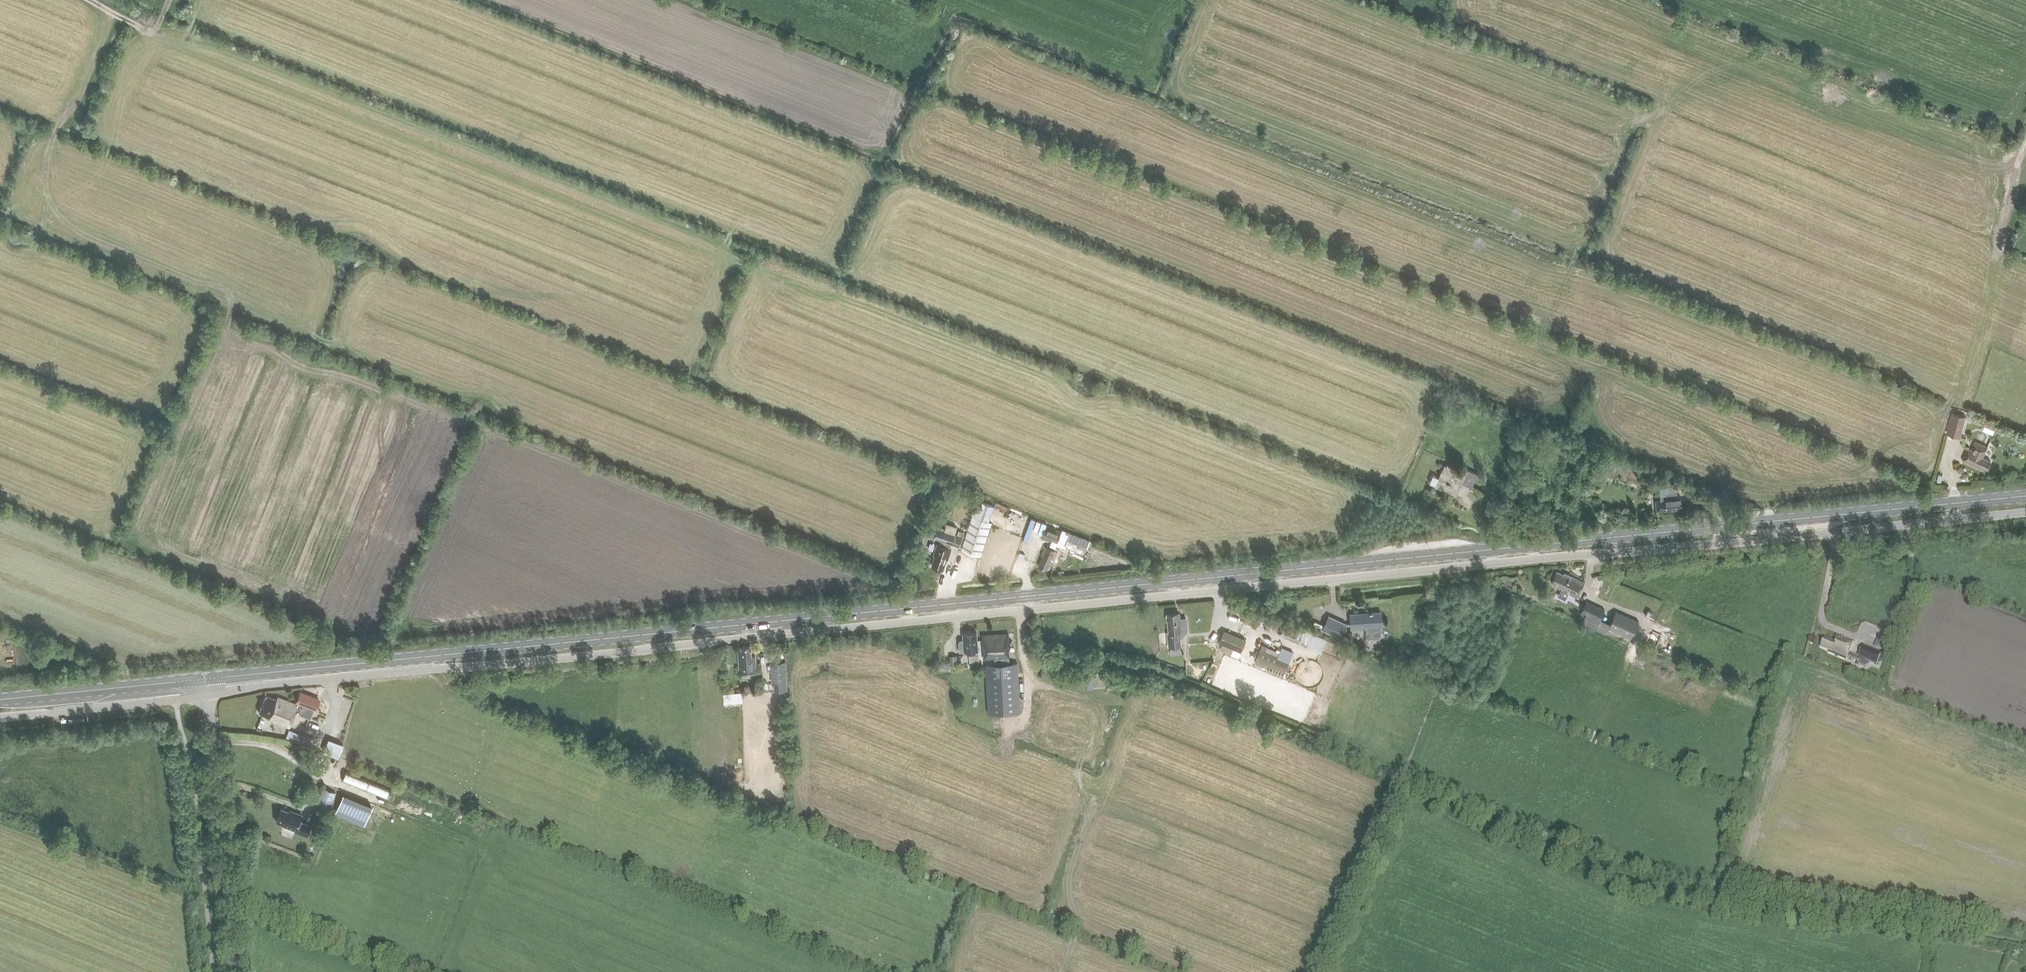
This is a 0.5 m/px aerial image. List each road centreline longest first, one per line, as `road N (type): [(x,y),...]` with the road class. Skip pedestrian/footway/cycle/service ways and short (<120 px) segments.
road 1 (primary): [(204,679),(2025,499)]
road 2 (unclassified): [(205,694),(1592,556)]
road 3 (tertiary): [(231,971),(205,694)]
road 4 (unclassified): [(1592,556),(1839,532)]
road 5 (unclassified): [(0,717),(205,694)]
road 6 (primary): [(0,697),(204,679)]
road 7 (unclassified): [(1839,532),(2025,514)]
road 8 (unclassified): [(1839,532),(1821,618),(1854,635)]
road 9 (track): [(2025,942),(1905,924)]

